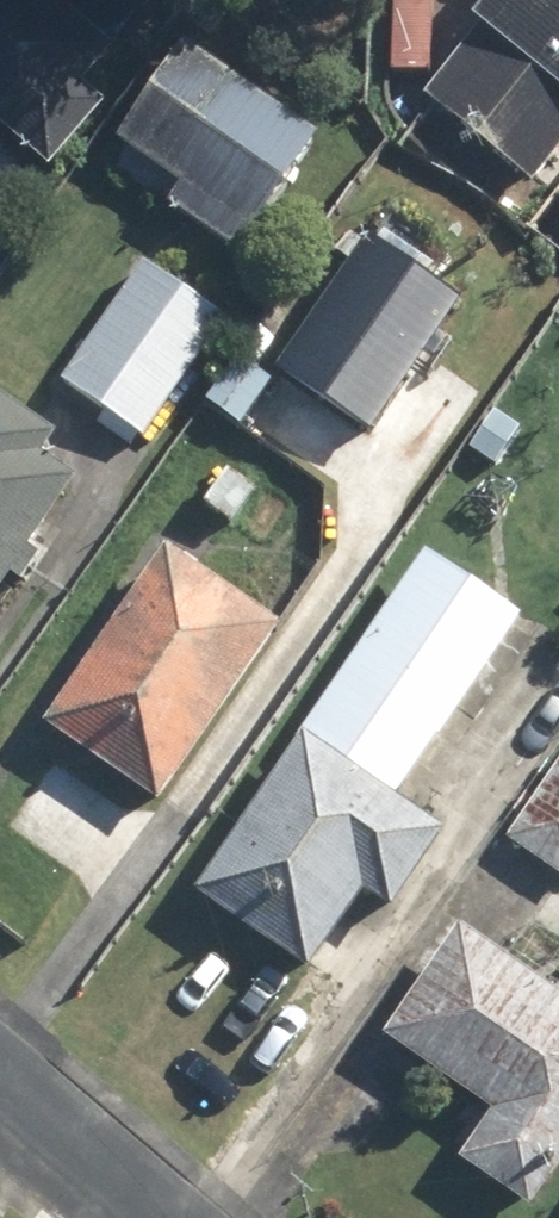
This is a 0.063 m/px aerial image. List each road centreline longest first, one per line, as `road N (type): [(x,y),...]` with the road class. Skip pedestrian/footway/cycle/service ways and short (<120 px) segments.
road 1 (residential): [(0,1086),(156,1217)]

